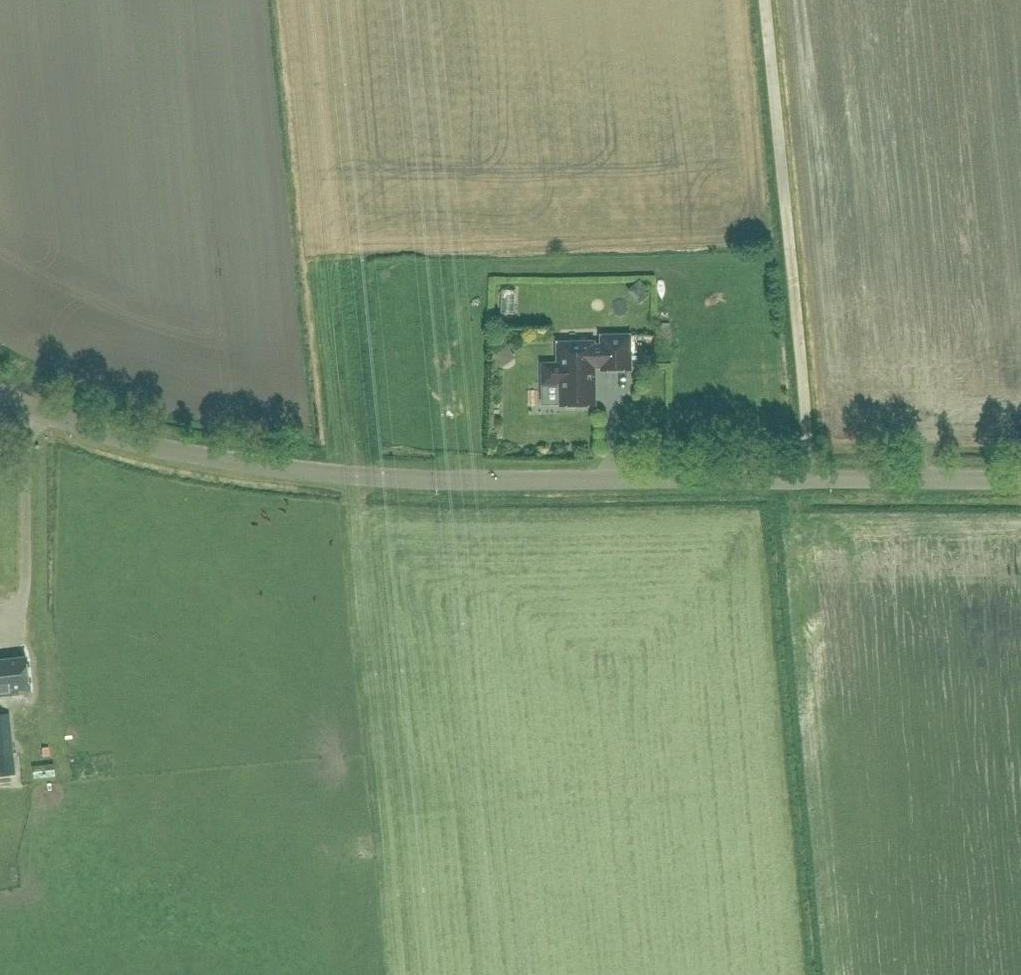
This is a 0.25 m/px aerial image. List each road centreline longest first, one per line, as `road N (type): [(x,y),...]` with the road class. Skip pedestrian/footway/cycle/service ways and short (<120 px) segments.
road 1 (unclassified): [(1020,481),(347,475),(154,446),(49,412),(0,386)]

